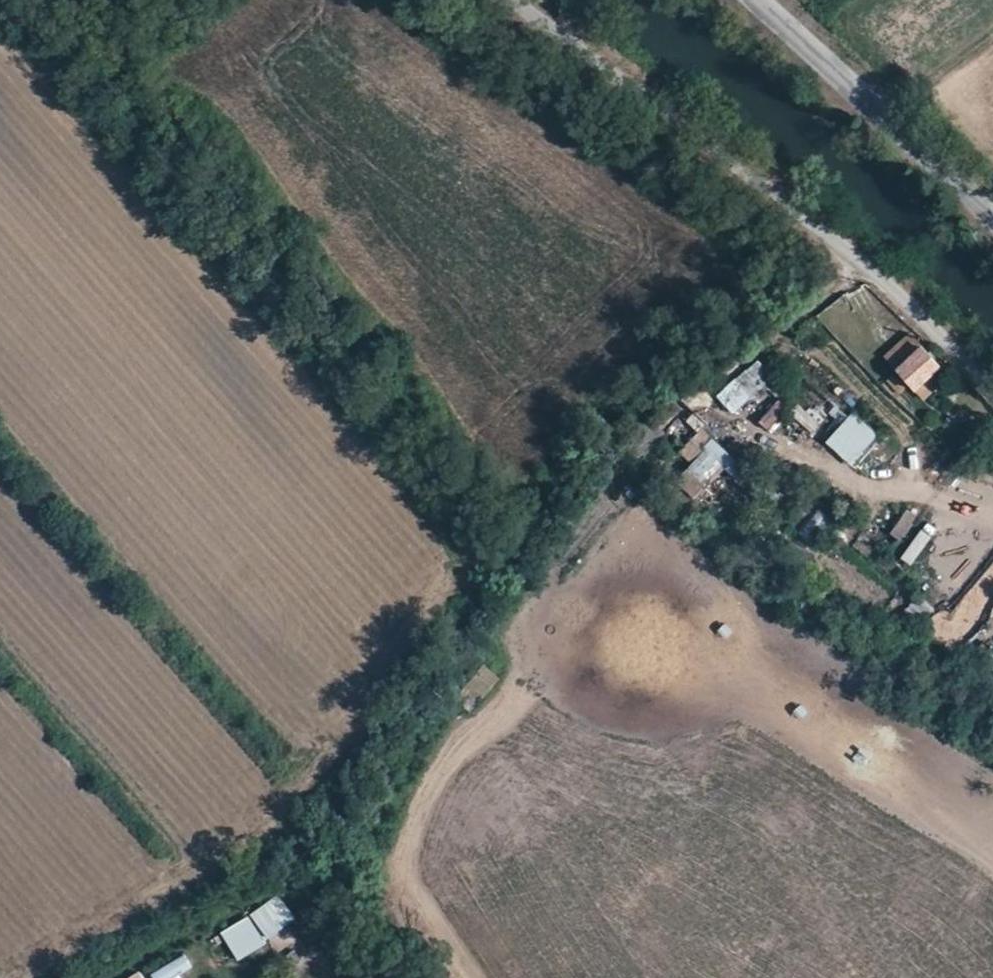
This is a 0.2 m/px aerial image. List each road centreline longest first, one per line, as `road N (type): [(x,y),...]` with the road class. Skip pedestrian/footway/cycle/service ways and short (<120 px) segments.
road 1 (unclassified): [(525,0),(860,267),(992,387)]
road 2 (unclassified): [(757,0),(992,218)]

